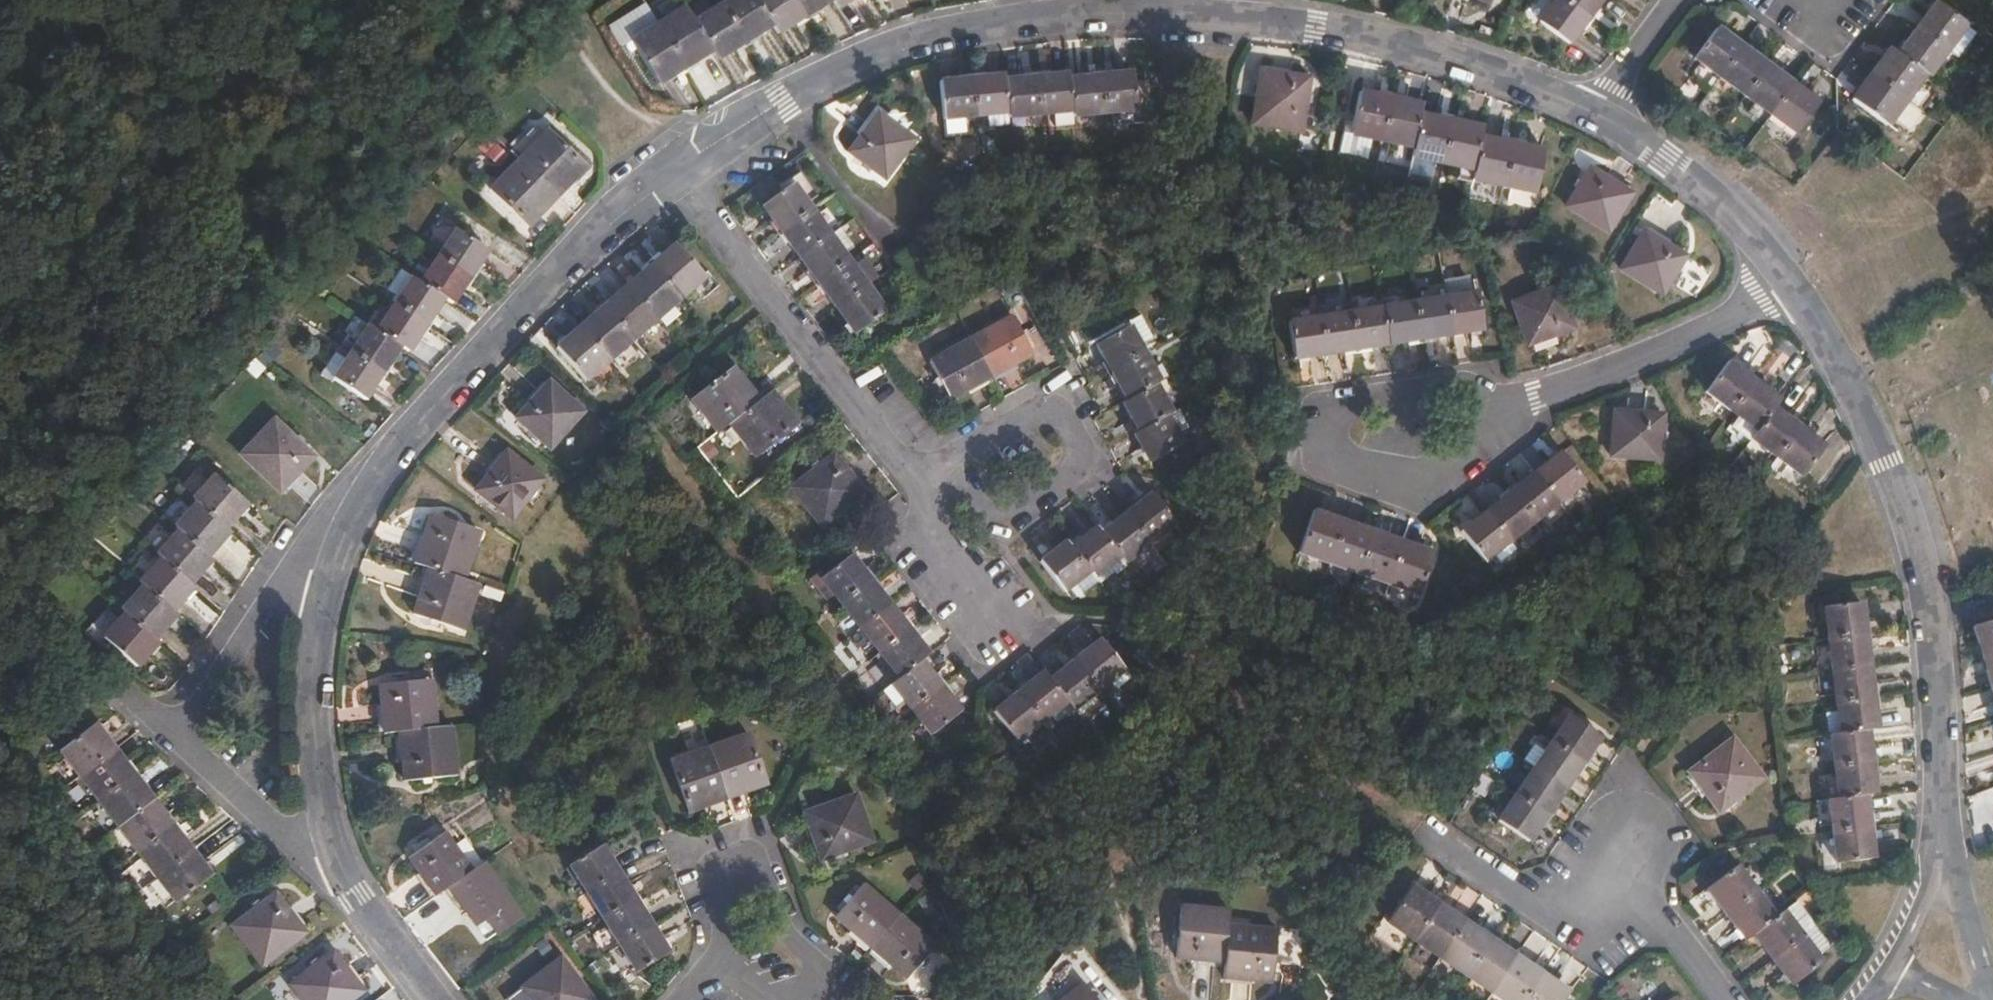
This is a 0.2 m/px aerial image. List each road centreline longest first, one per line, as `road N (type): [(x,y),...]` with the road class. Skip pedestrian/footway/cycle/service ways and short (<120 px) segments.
road 1 (residential): [(1791,282),(1849,375),(1926,560),(1947,783),(1941,857)]
road 2 (residential): [(672,175),(782,99),(897,44),(1121,7),(1220,15)]
road 3 (residential): [(334,563),(373,483),(422,421),(549,284),(672,175)]
road 4 (residential): [(1522,401),(1433,496),(1312,463),(1314,397),(1472,382)]
road 5 (residential): [(334,563),(311,569),(268,606),(183,748),(316,858),(336,855)]
road 6 (residential): [(1220,15),(1402,41),(1599,117)]
road 7 (residential): [(672,175),(915,475)]
road 8 (residential): [(716,968),(712,874),(754,857),(783,931),(858,987),(849,999)]
road 9 (residential): [(974,455),(1064,426),(1127,450),(1020,546)]
road 10 (residential): [(336,855),(317,739),(317,650),(334,563)]
road 11 (residential): [(1791,282),(1735,315),(1522,401)]
road 12 (residential): [(1048,616),(991,656),(906,549),(915,475)]
road 13 (residential): [(1599,117),(1722,196),(1791,282)]
road 14 (residential): [(1646,898),(1662,832),(1621,802),(1545,914)]
road 15 (residential): [(438,999),(336,855)]
road 16 (residential): [(1941,857),(1992,998)]
road 17 (residential): [(1424,829),(1545,914)]
road 18 (residential): [(1688,0),(1599,117)]
road 19 (residential): [(1646,898),(1727,999)]
road 20 (residential): [(1545,914),(1585,942),(1646,898)]

